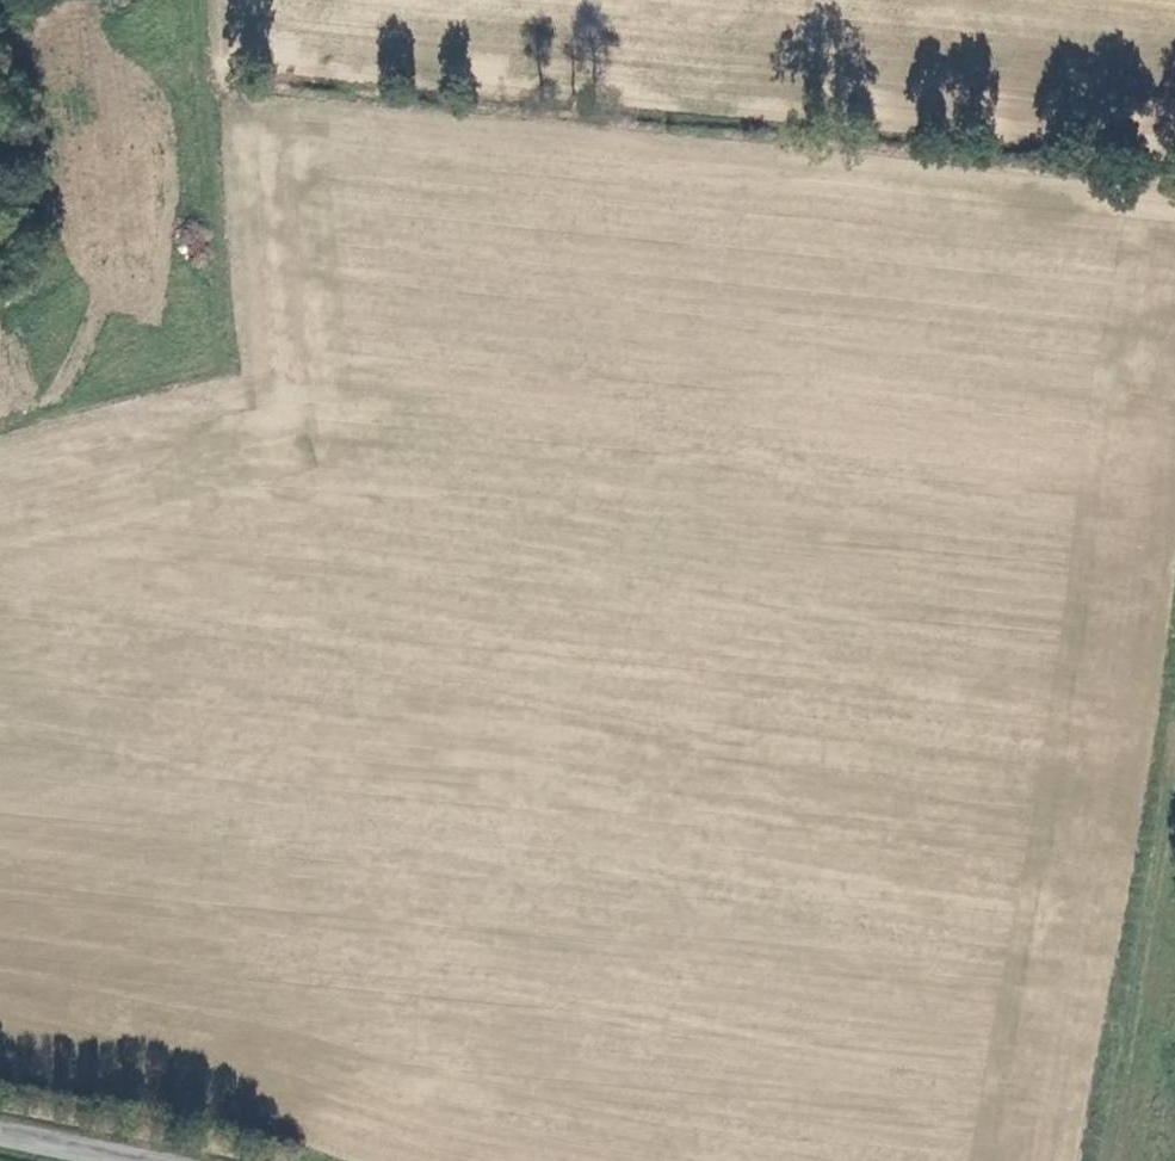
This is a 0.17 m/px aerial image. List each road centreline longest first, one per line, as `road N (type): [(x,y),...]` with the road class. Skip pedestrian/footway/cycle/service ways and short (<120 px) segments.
road 1 (tertiary): [(192,1160),(0,1124)]

